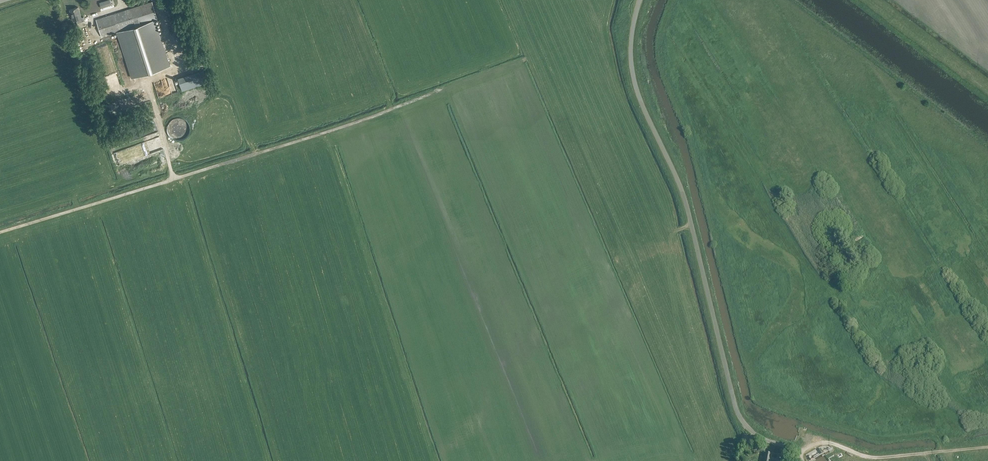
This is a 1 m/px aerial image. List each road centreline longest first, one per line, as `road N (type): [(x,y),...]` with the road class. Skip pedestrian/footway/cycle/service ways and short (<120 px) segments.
road 1 (unclassified): [(801,460),(757,436),(737,411),(682,192),(634,80),(631,41),(640,0)]
road 2 (track): [(796,455),(826,442),(877,458),(987,447)]

